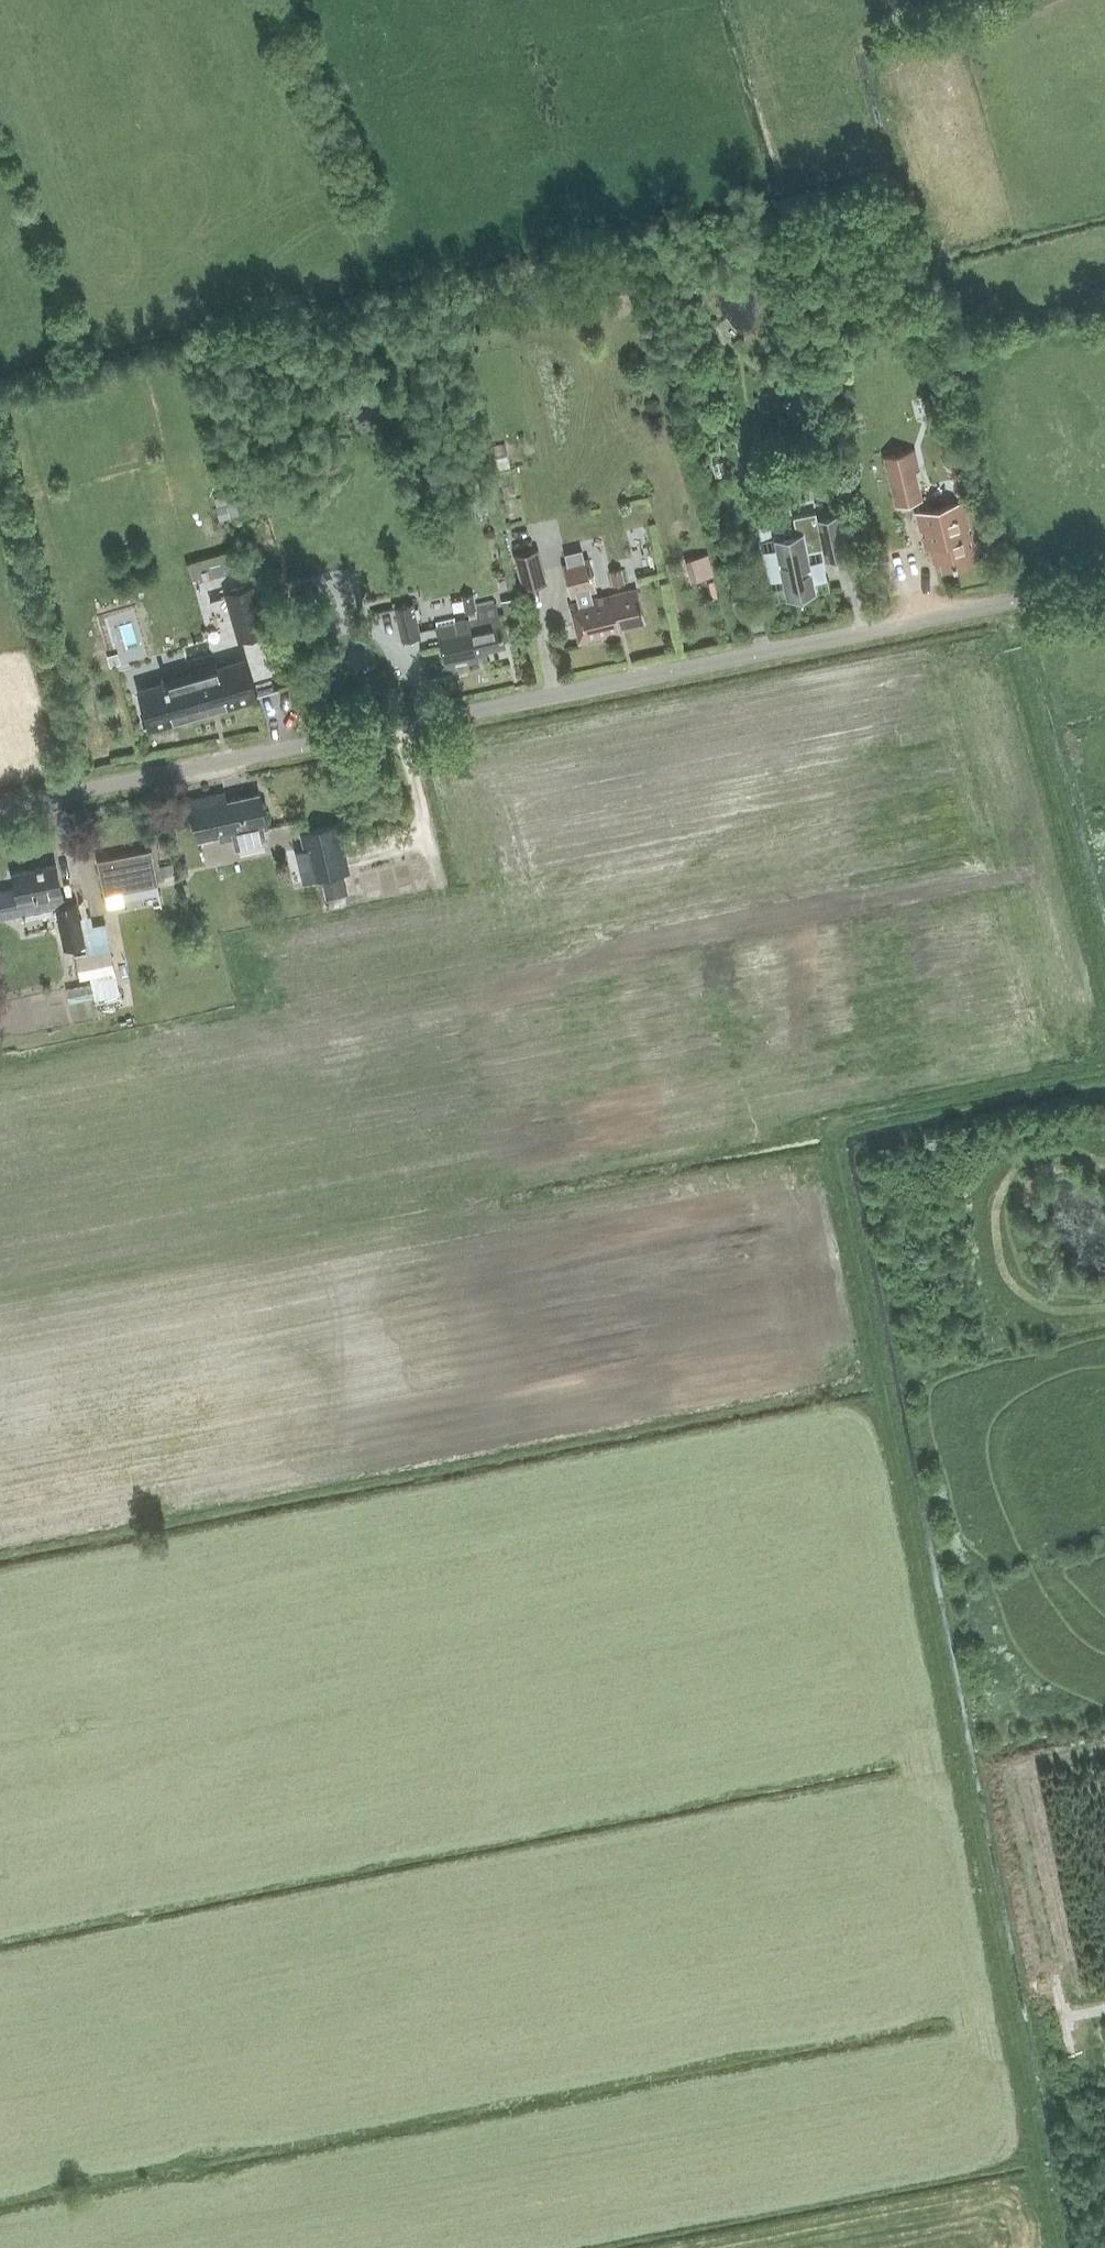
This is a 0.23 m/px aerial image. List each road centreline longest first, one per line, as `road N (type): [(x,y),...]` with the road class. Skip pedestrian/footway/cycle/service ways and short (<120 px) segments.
road 1 (unclassified): [(0,807),(1104,583)]

